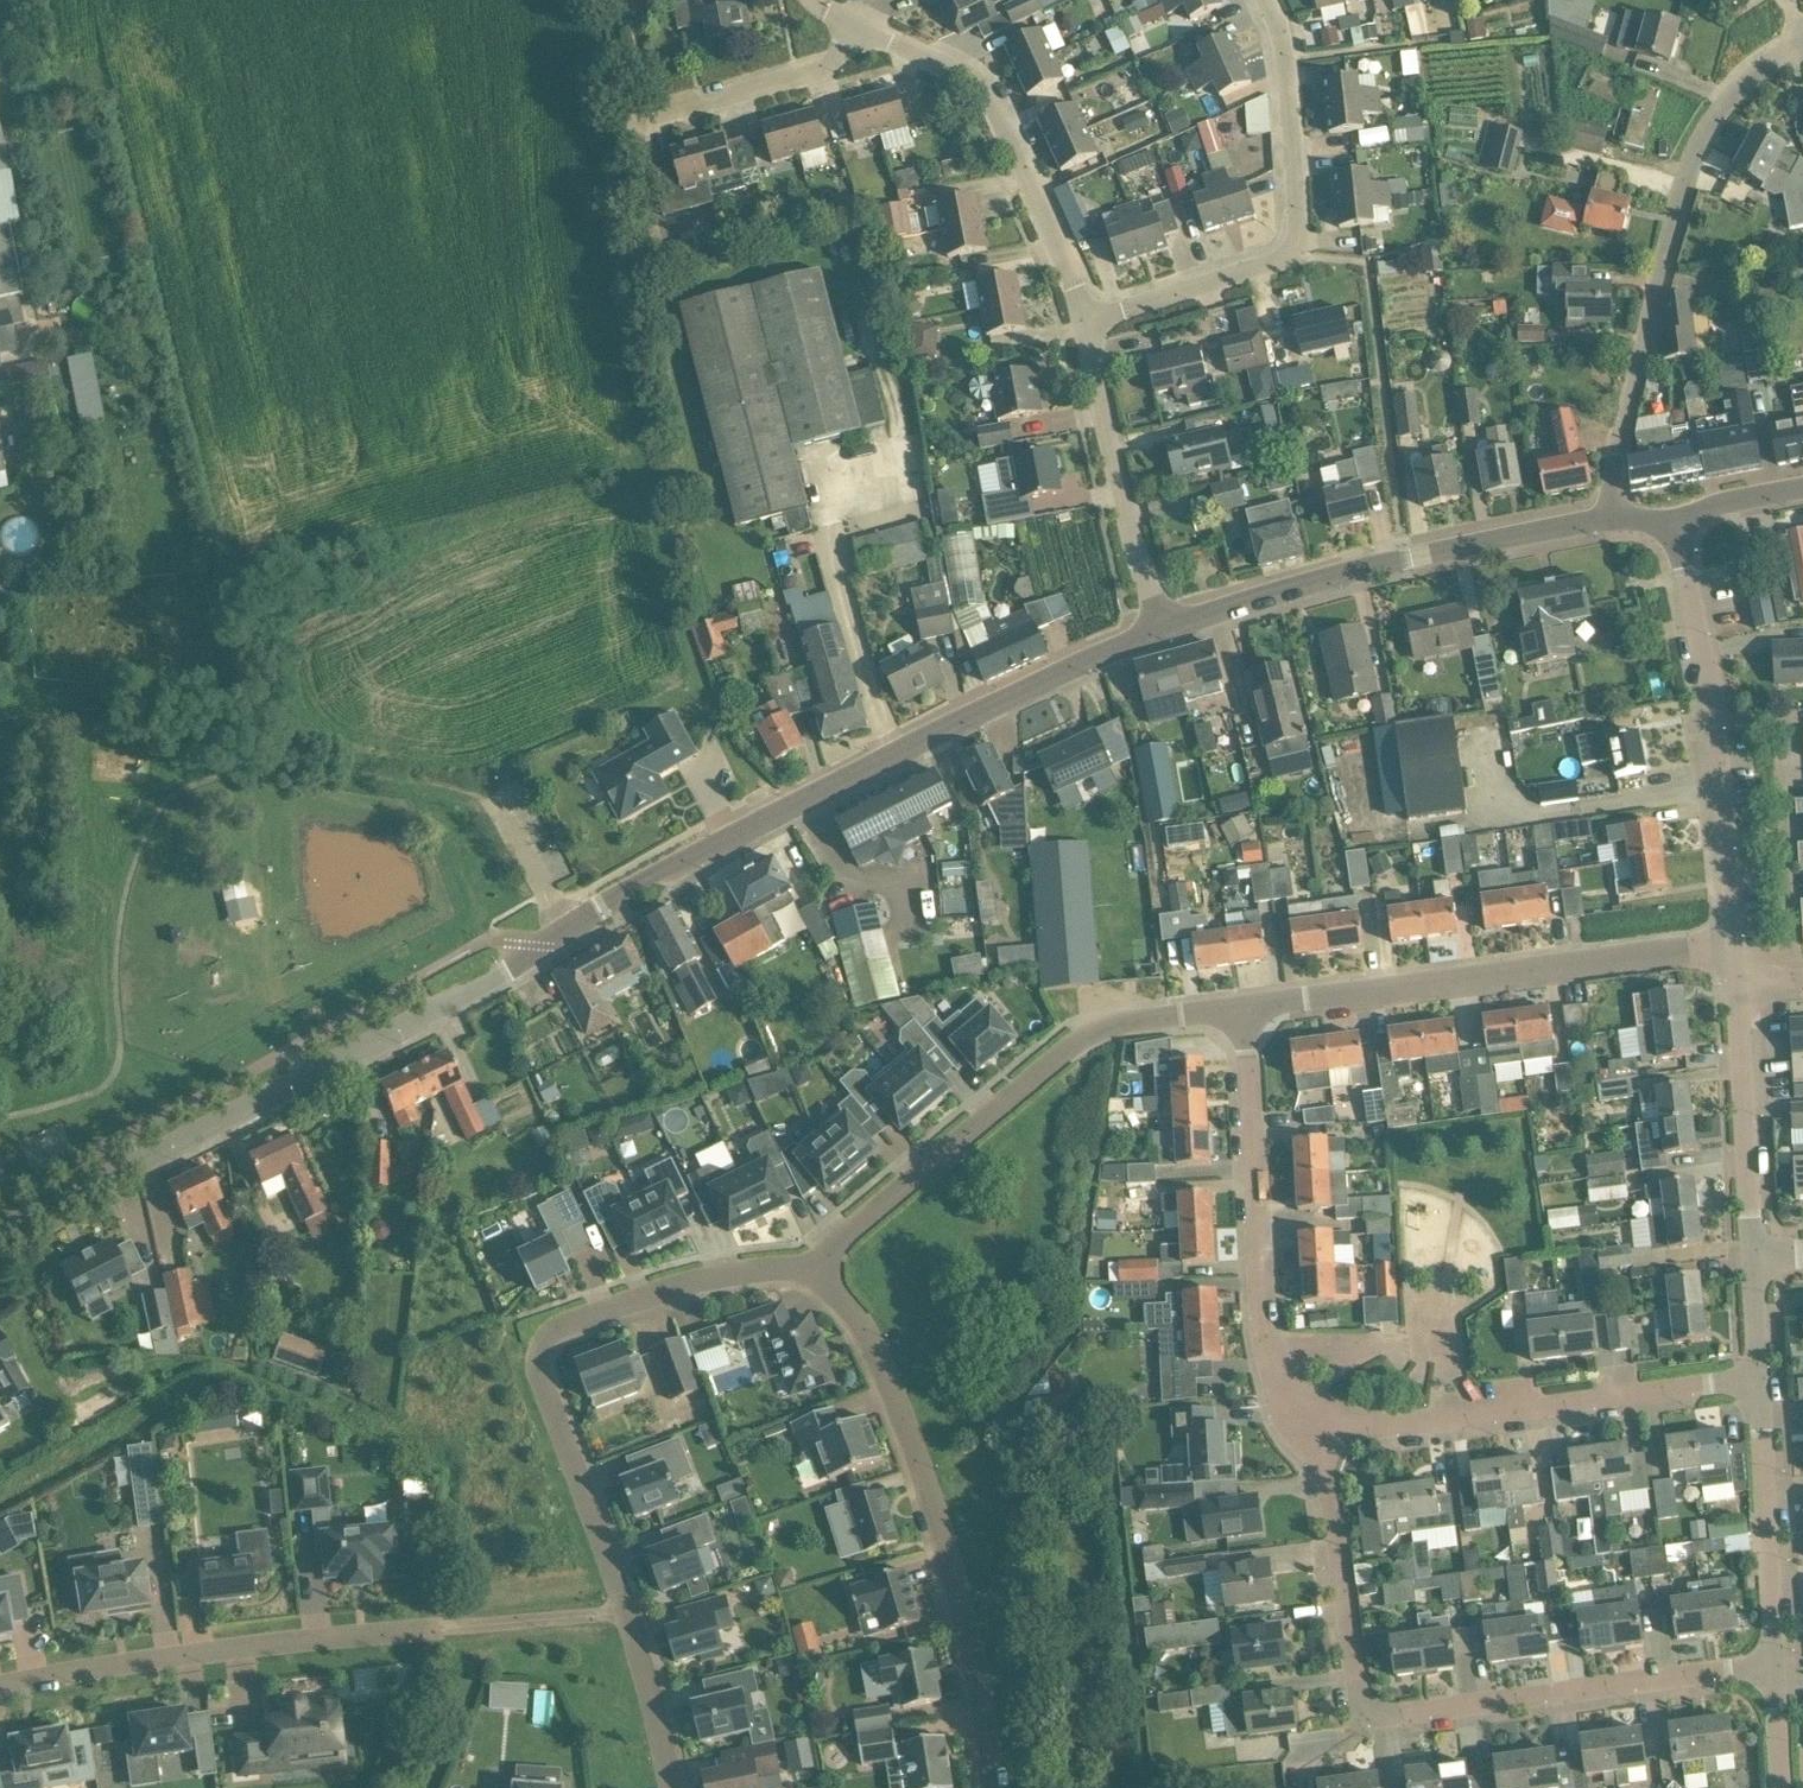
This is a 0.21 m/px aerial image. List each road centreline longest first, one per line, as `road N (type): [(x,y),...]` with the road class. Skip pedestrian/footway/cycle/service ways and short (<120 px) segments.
road 1 (tertiary): [(0,1227),(508,972),(564,928),(924,736),(1162,627)]
road 2 (residential): [(672,1787),(643,1666),(538,1364),(565,1333),(620,1309),(813,1265)]
road 3 (residential): [(1773,1667),(1391,1715),(1365,1705),(1355,1680),(1326,1436)]
road 4 (residential): [(813,1265),(871,1333),(909,1433),(958,1583),(999,1787)]
road 5 (residential): [(1610,519),(1609,487),(1681,188),(1716,115),(1748,78),(1800,41)]
road 6 (residential): [(1244,1008),(1119,1021),(1086,1037),(813,1265)]
road 7 (residential): [(1734,943),(1244,1008)]
road 8 (residential): [(1084,325),(1296,255),(1300,218),(1285,55),(1268,0)]
road 9 (tertiary): [(1162,627),(1406,560),(1610,519)]
road 10 (residential): [(1326,1436),(1285,1410),(1264,1344),(1244,1008)]
road 11 (residential): [(443,1628),(0,1690)]
road 12 (residential): [(1326,1436),(1758,1379)]
road 13 (residential): [(1734,943),(1715,723),(1680,519)]
road 14 (residential): [(1084,325),(992,89),(859,25)]
road 15 (residential): [(1162,627),(1123,500),(1084,325)]
road 16 (residential): [(1773,1667),(1758,1379)]
road 17 (residential): [(1751,1256),(1736,985)]
road 18 (residential): [(635,120),(799,74),(839,55),(859,25)]
road 19 (tertiary): [(1680,519),(1802,486)]
road 20 (residential): [(1758,1379),(1751,1256)]
road 21 (residential): [(1781,1787),(1773,1667)]

